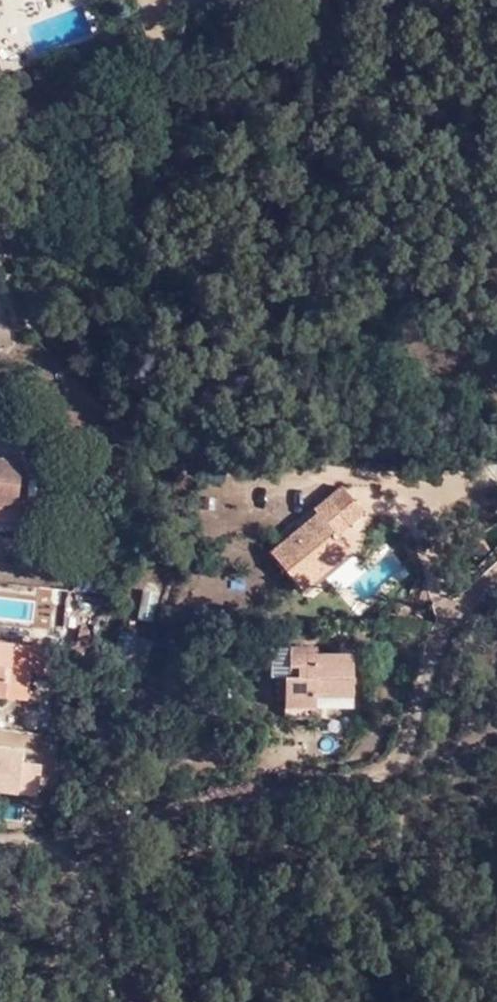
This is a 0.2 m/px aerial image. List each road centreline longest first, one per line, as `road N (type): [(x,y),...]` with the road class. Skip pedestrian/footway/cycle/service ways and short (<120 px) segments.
road 1 (unclassified): [(0,842),(27,848),(68,884),(96,943),(102,1001)]

